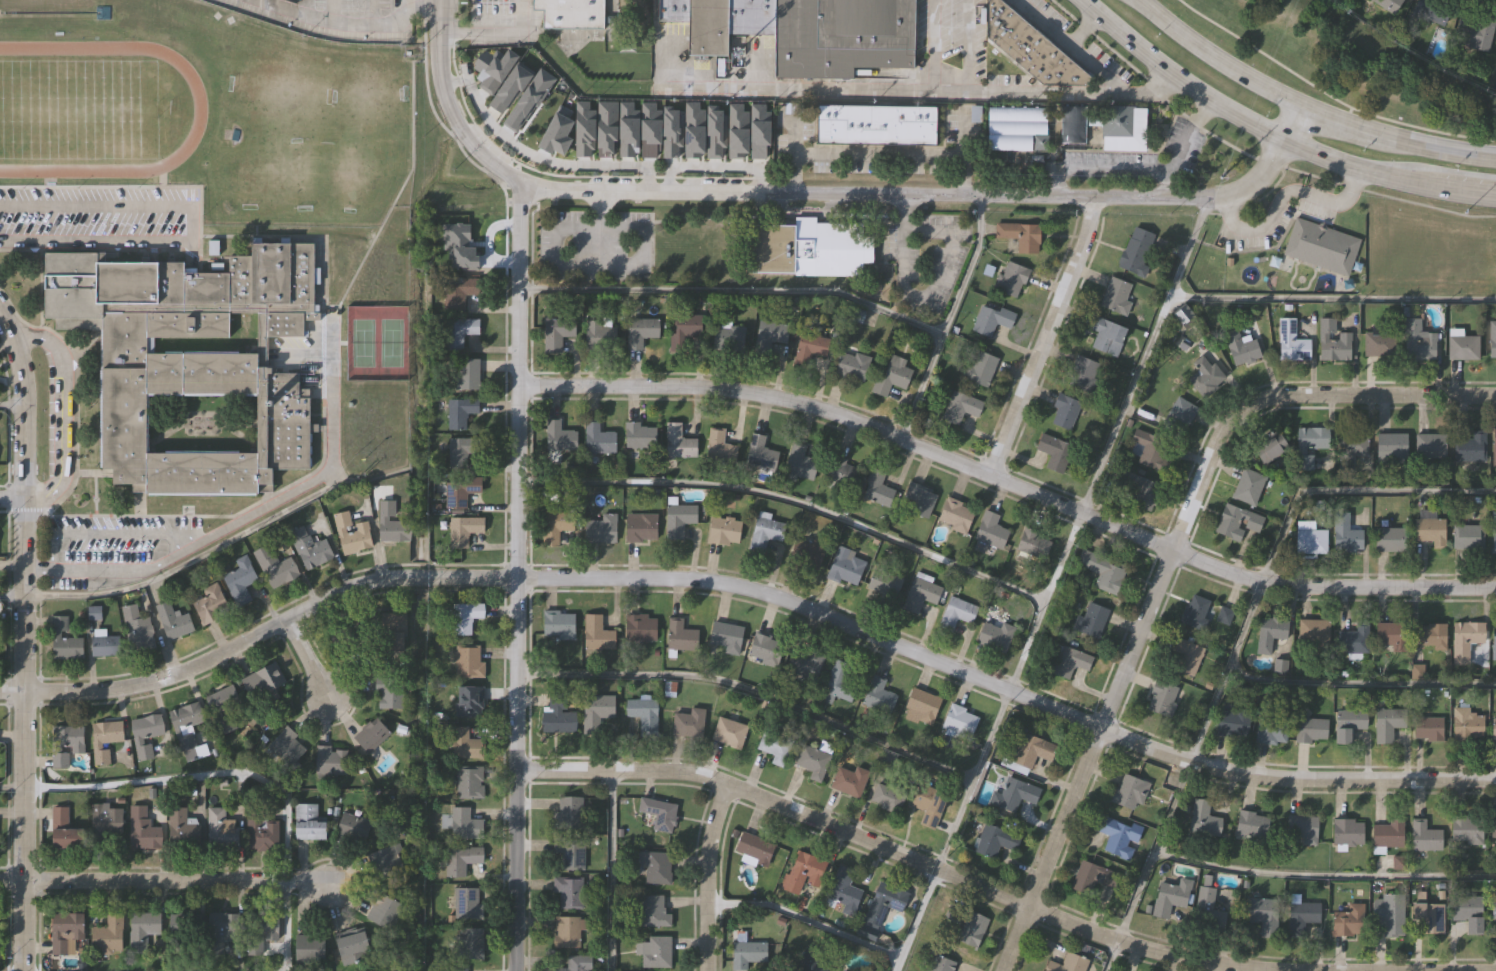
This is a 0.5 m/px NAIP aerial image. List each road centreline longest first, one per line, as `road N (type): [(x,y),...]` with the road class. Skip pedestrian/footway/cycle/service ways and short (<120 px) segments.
road 1 (residential): [(1495,780),(1290,780),(1189,764),(929,656),(712,581),(375,580),(151,680),(92,692),(0,691)]
road 2 (residential): [(1495,589),(1262,584),(826,409),(690,388),(518,385)]
road 3 (residential): [(1001,970),(1171,550),(1234,417),(1280,396),(1495,394)]
road 4 (residential): [(1297,100),(1255,179),(1209,197),(556,190),(518,180)]
road 5 (residential): [(1269,970),(1164,956),(1082,930),(699,775),(514,769)]
road 6 (residential): [(513,970),(518,180)]
road 7 (tertiary): [(24,970),(22,406),(13,342),(0,314)]
road 8 (secondary): [(1082,0),(1216,105),(1322,157),(1393,180),(1495,194)]
road 9 (secondary): [(1495,153),(1335,121),(1229,64),(1144,0)]
road 10 (residential): [(320,885),(0,880)]
road 11 (residential): [(989,476),(1088,198)]
road 12 (residential): [(518,180),(482,155),(447,103),(436,0)]
road 13 (residential): [(706,970),(708,852),(729,785)]

